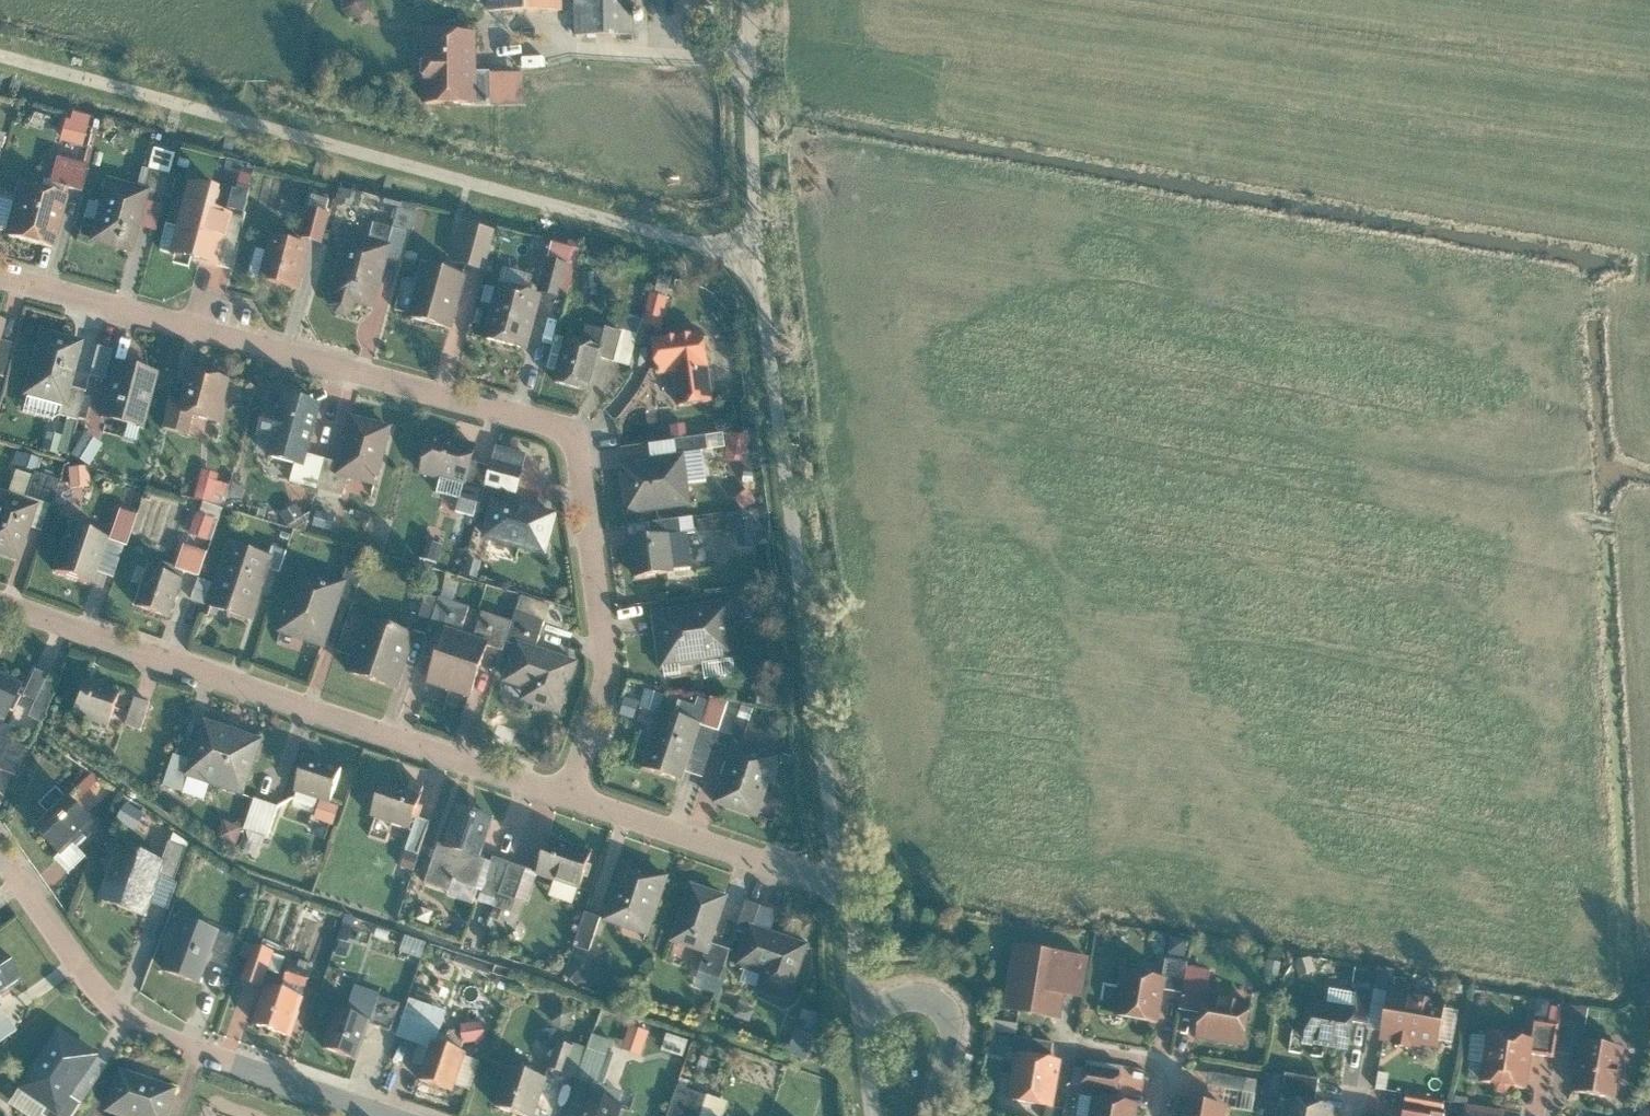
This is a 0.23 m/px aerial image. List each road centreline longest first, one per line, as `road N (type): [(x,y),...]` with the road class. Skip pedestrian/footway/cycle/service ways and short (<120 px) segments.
road 1 (residential): [(0,281),(575,440),(607,676),(572,799)]
road 2 (unclassified): [(844,889),(754,262),(748,0)]
road 3 (track): [(754,262),(0,55)]
road 4 (residential): [(572,799),(0,604)]
road 5 (residential): [(371,1115),(188,1048),(119,1010),(0,859)]
road 6 (residential): [(844,889),(572,799)]

